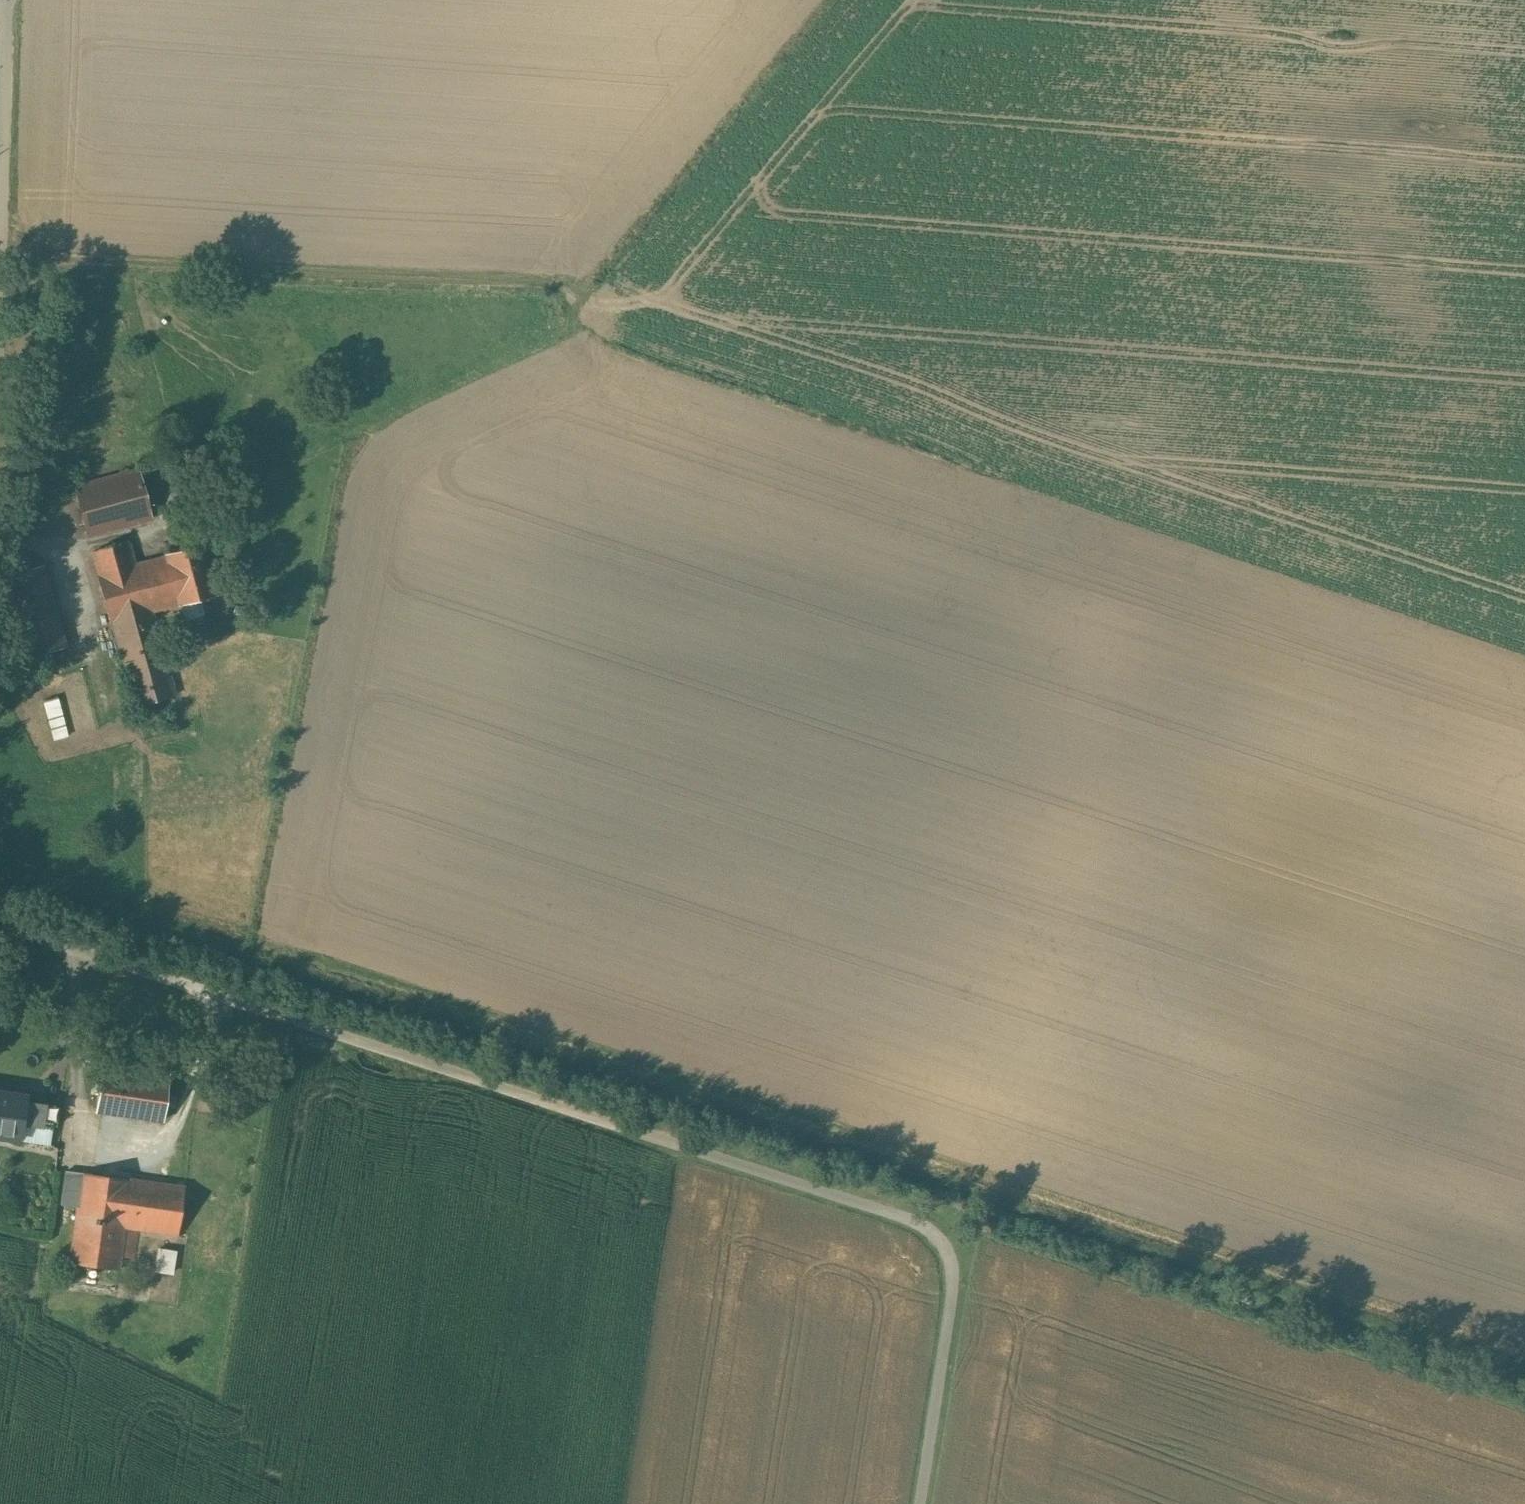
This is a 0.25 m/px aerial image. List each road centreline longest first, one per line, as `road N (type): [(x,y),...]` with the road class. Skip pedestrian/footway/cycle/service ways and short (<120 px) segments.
road 1 (track): [(0,242),(38,254),(127,264),(532,283),(584,302)]
road 2 (unclassified): [(4,7),(0,227)]

